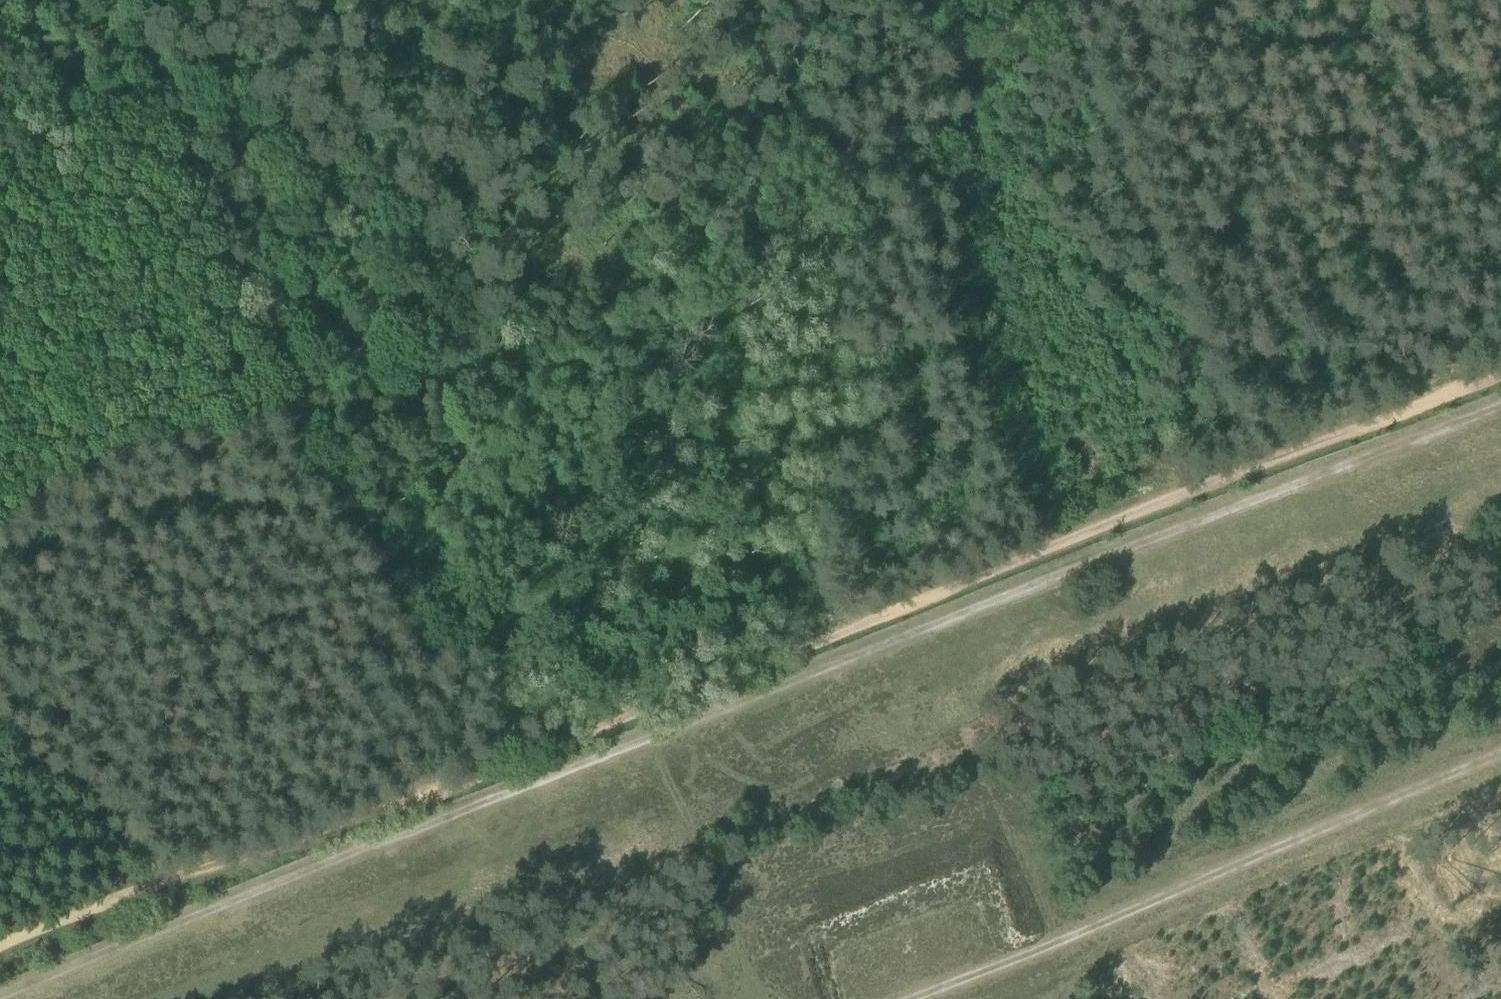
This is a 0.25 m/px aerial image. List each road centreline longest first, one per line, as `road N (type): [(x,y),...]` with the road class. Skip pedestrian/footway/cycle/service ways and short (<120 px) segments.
road 1 (track): [(0,996),(1500,401)]
road 2 (track): [(1500,374),(475,779),(92,910),(0,952)]
road 3 (track): [(139,0),(475,779)]
road 4 (track): [(928,998),(1500,753)]
road 5 (track): [(1034,0),(848,139),(836,157),(823,209),(820,353)]
road 6 (track): [(835,636),(815,546),(820,353)]
road 7 (track): [(172,79),(0,178)]

